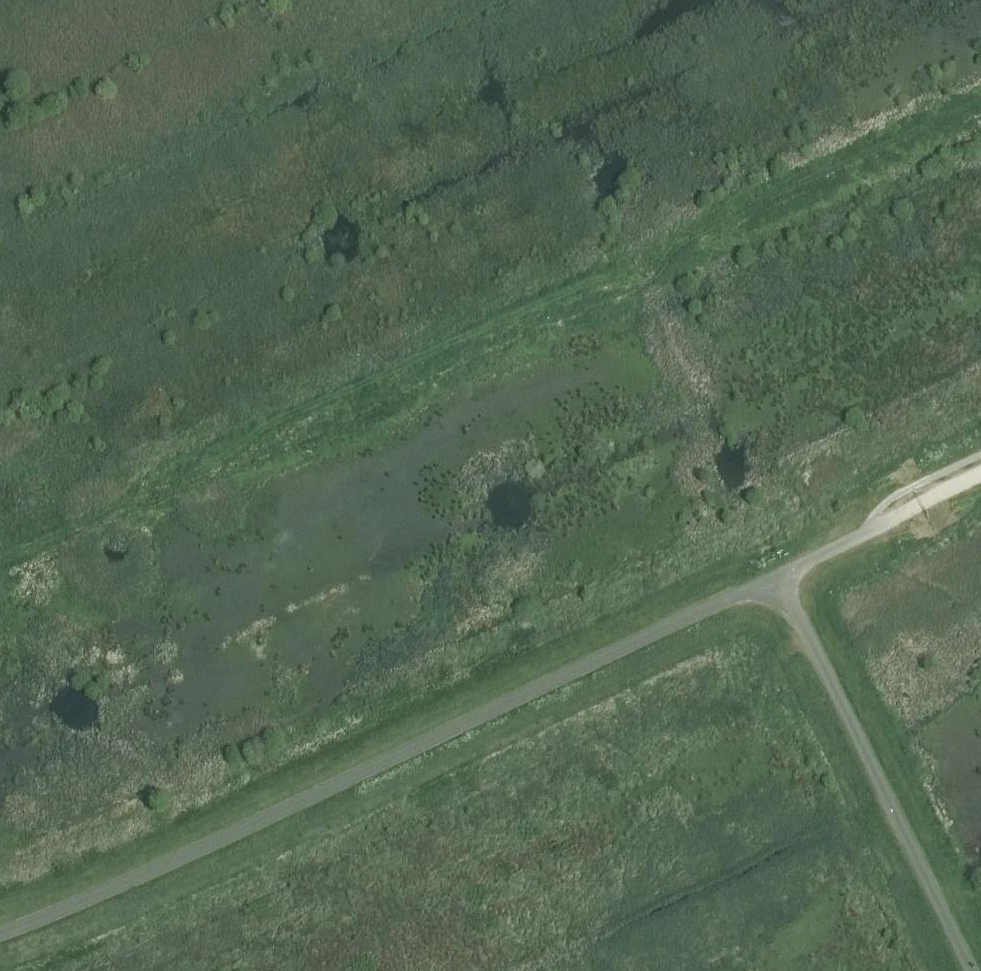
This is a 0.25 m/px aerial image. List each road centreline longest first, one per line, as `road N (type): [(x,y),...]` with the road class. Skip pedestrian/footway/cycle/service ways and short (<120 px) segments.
road 1 (unclassified): [(776,577),(0,933)]
road 2 (unclassified): [(969,970),(776,577)]
road 3 (track): [(980,479),(863,536)]

